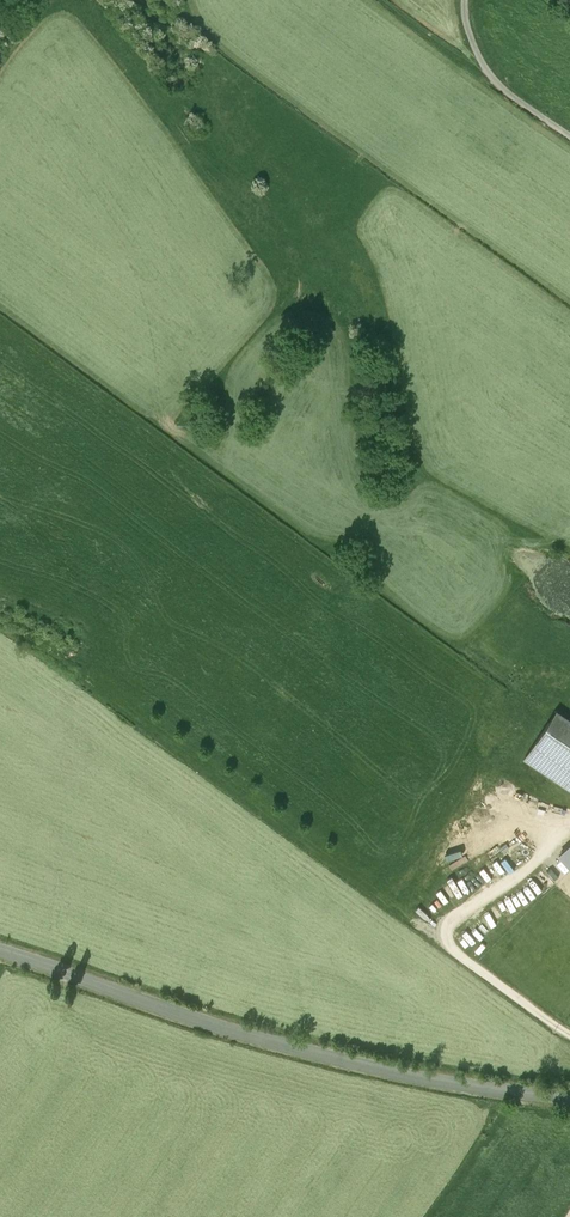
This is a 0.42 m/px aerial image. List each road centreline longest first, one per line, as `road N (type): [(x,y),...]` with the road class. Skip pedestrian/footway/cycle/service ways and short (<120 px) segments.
road 1 (tertiary): [(569,1101),(434,1079),(234,1030),(0,952)]
road 2 (unclassified): [(569,136),(496,84),(472,42),(464,0)]

